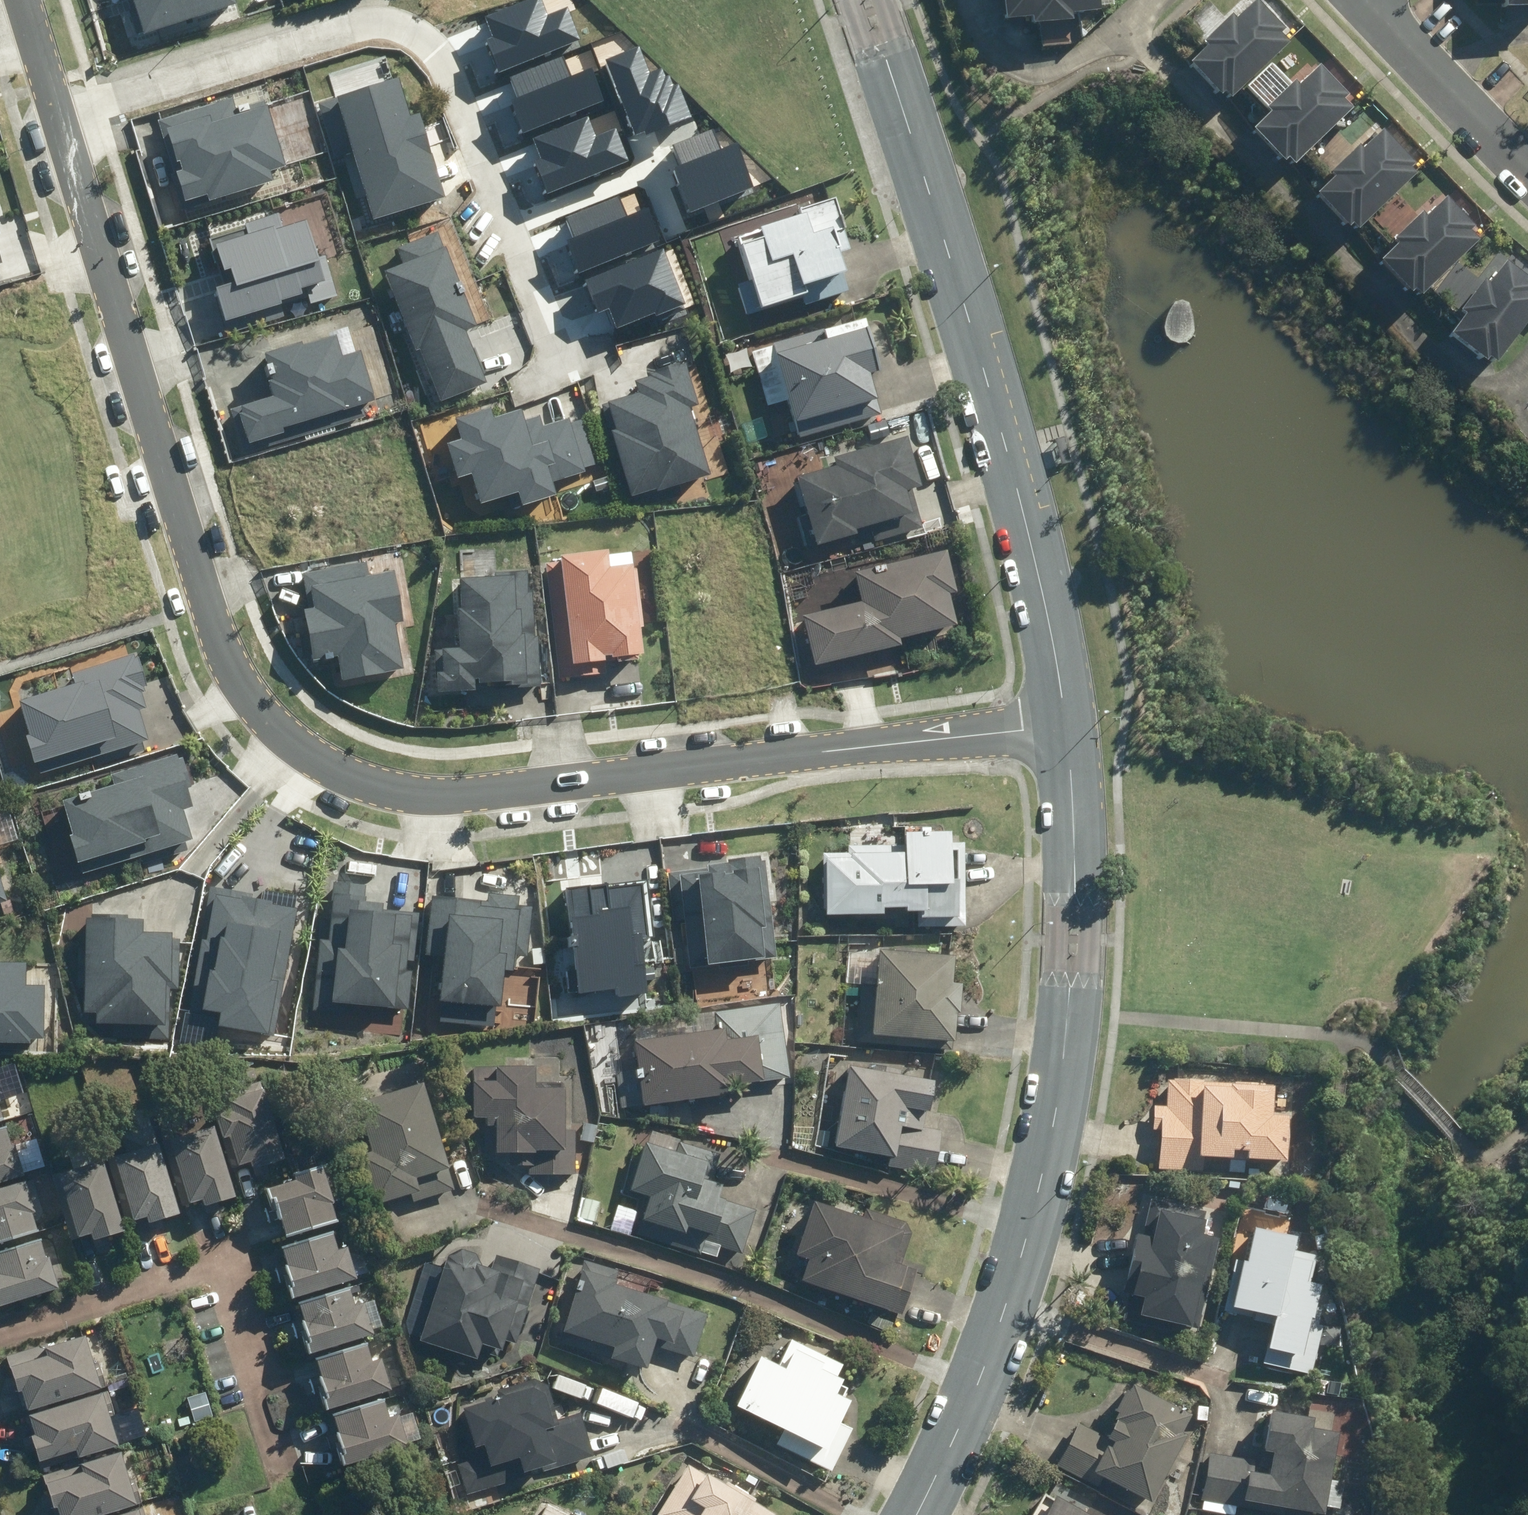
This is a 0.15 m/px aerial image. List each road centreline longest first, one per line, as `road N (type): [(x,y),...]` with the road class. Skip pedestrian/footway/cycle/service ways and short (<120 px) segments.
road 1 (residential): [(62,116),(223,652),(247,699),(311,757),(408,793),(474,796),(1066,724)]
road 2 (tertiary): [(914,1514),(1000,1321),(1048,1149),(1074,938),(1066,724)]
road 3 (tertiary): [(1066,724),(1029,537),(866,0)]
road 4 (residential): [(62,116),(356,28),(396,25),(424,40),(448,77),(556,371)]
road 5 (residential): [(1377,0),(1397,36),(1527,165)]
road 6 (residential): [(24,0),(62,116)]

